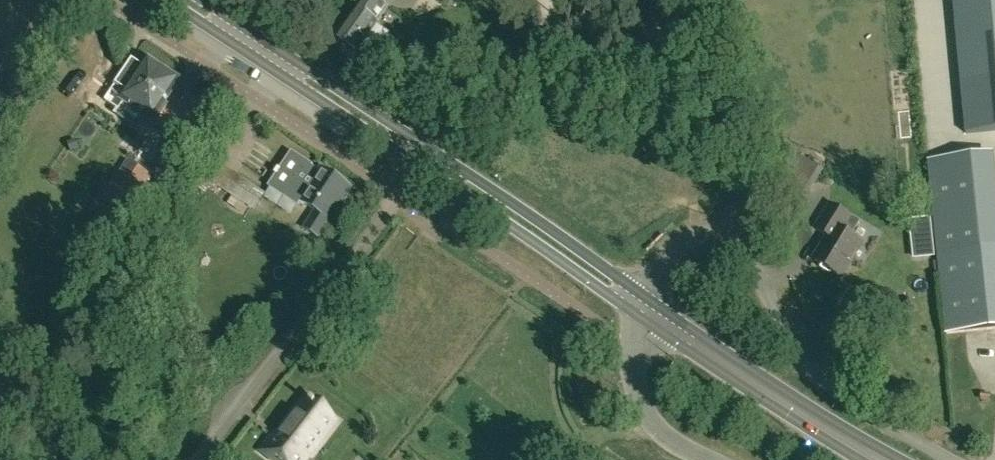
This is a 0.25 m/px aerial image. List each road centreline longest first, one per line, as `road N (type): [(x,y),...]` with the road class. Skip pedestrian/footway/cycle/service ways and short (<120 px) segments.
road 1 (secondary): [(658,316),(181,0)]
road 2 (secondary): [(879,459),(658,316)]
road 3 (unclassified): [(710,459),(648,421),(633,392),(637,350),(658,316)]

